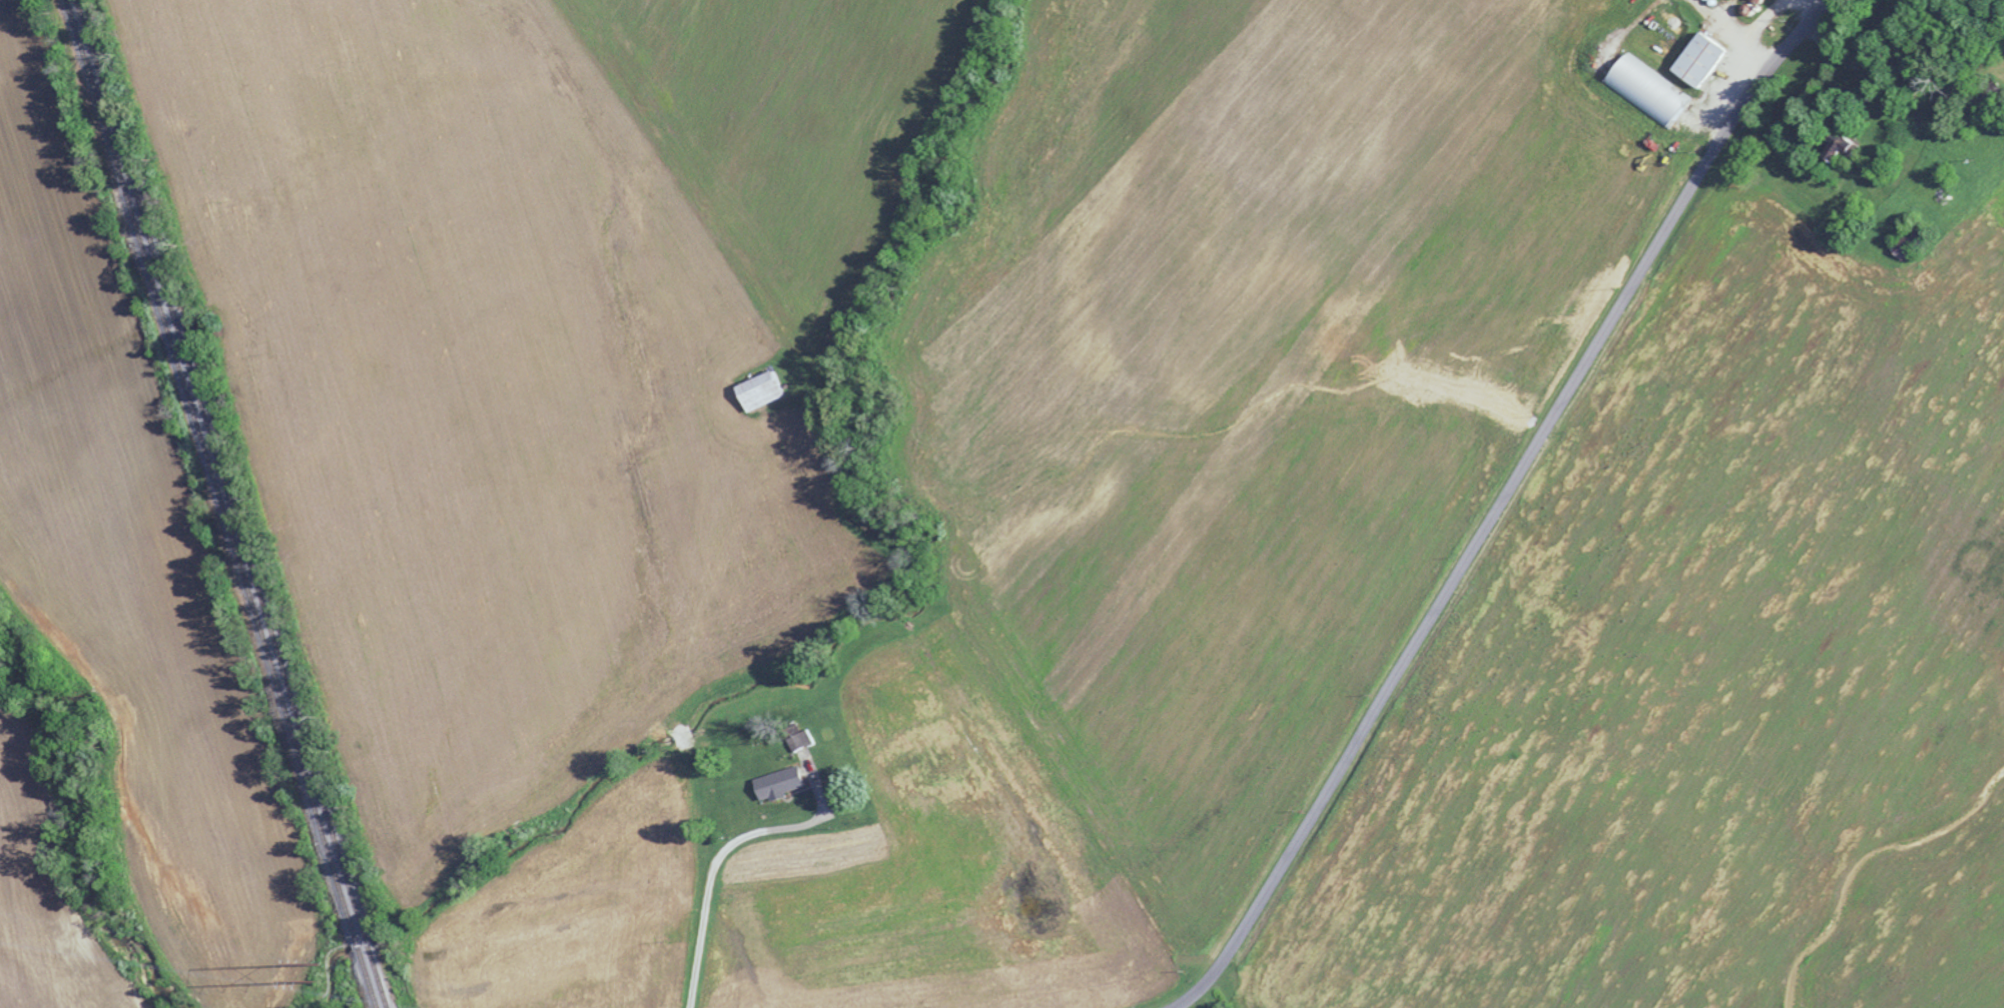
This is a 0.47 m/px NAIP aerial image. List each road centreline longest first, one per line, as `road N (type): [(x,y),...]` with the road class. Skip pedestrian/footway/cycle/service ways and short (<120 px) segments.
road 1 (residential): [(1165,1007),(1202,981),(1235,938),(1713,143),(1824,0)]

